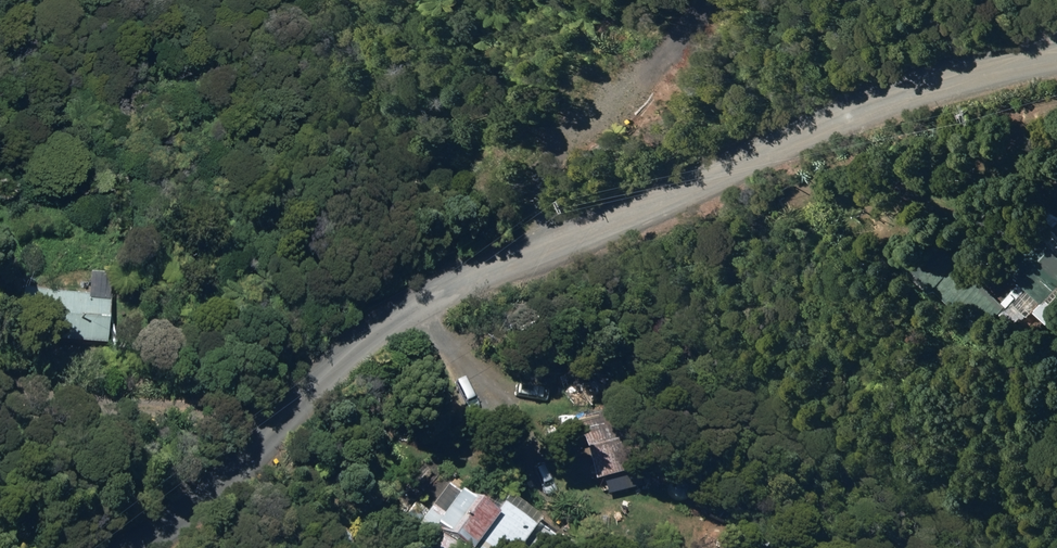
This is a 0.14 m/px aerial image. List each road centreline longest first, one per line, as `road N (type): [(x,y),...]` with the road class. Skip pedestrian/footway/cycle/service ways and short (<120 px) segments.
road 1 (unclassified): [(1056,57),(878,102),(424,299),(365,339),(238,474),(142,547)]

